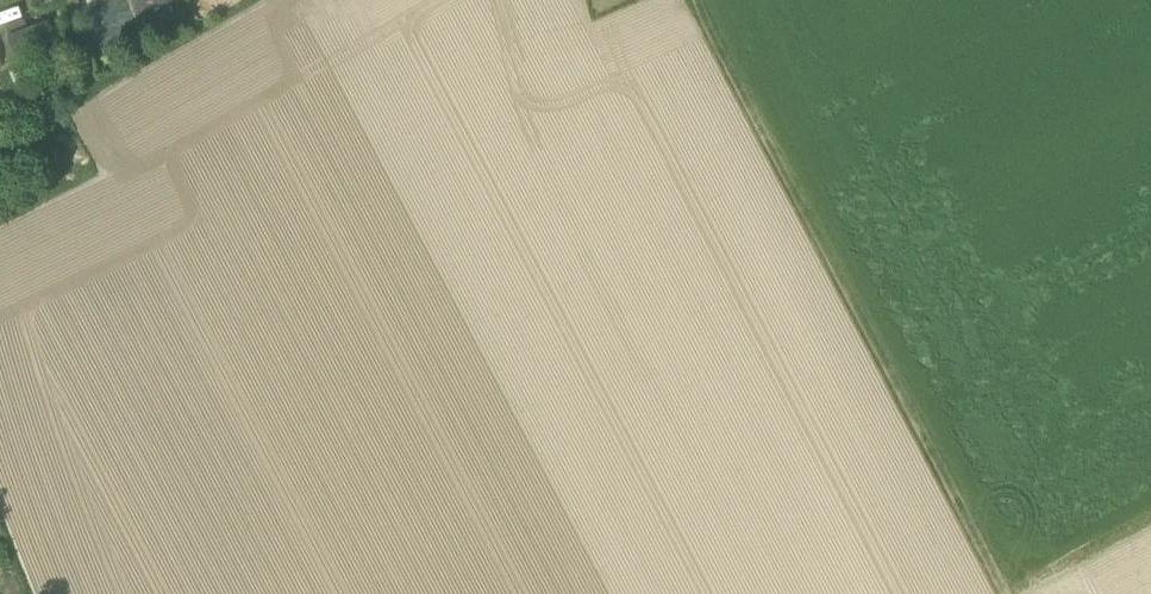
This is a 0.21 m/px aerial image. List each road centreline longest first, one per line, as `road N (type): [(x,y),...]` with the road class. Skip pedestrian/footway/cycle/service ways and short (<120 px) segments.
road 1 (track): [(693,0),(1004,593)]

